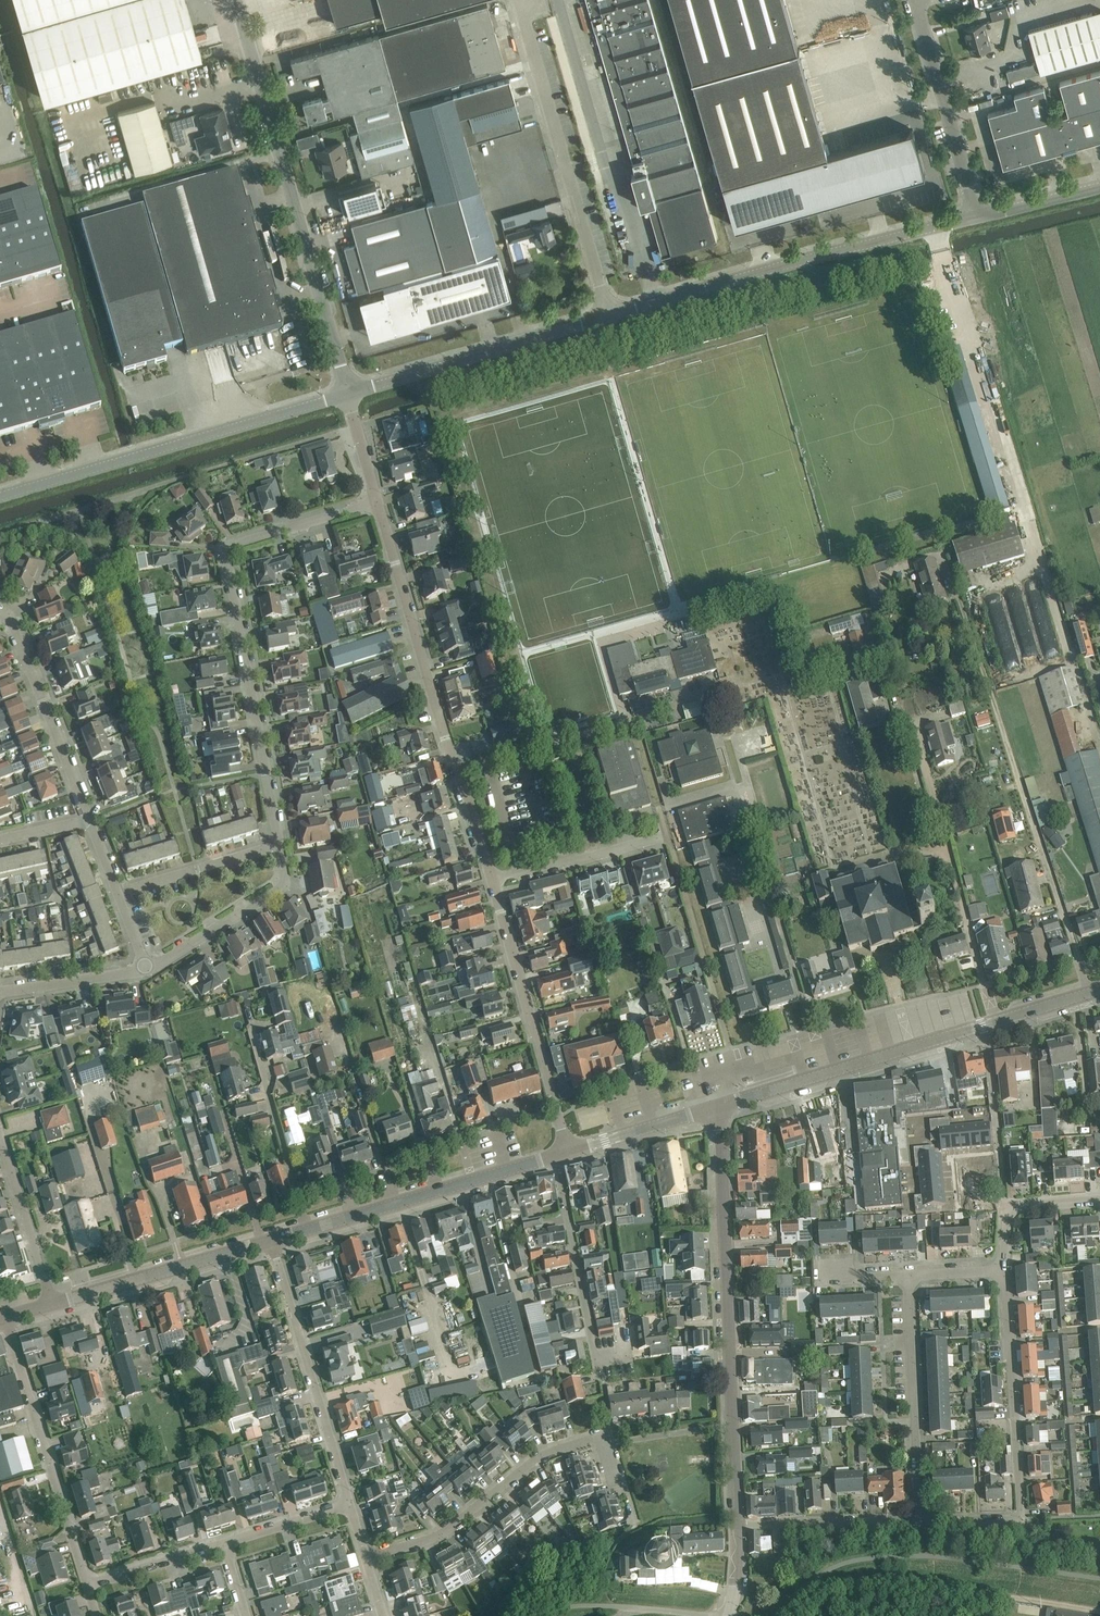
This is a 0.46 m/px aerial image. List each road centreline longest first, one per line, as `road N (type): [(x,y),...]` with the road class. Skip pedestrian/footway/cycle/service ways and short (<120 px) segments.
road 1 (residential): [(279,845),(229,549),(377,502)]
road 2 (secondary): [(737,1525),(720,1106)]
road 3 (residential): [(1088,993),(960,601)]
road 4 (unclassified): [(347,393),(235,0)]
road 5 (unclassified): [(492,878),(377,502)]
road 6 (unclassified): [(608,316),(977,216)]
road 7 (unclassified): [(0,496),(347,393)]
road 8 (residential): [(919,1522),(1021,1514),(1005,1271)]
road 9 (residential): [(995,1021),(911,722),(942,714)]
road 10 (unclassified): [(608,316),(517,0)]
road 11 (track): [(804,1591),(875,1584),(1099,1612)]
road 12 (tertiary): [(720,1106),(995,1021)]
road 13 (unclassified): [(569,1151),(492,878)]
road 14 (residential): [(87,1585),(5,1318)]
road 15 (residential): [(350,1504),(271,1240)]
road 16 (unclassified): [(347,393),(608,316)]
road 17 (residential): [(366,1558),(438,1535),(548,1452),(604,1443)]
road 18 (residential): [(555,1155),(596,1360),(624,1354),(621,1330)]
road 19 (secondary): [(307,1229),(555,1155)]
road 20 (residential): [(919,1522),(907,1275)]
road 21 (secondary): [(51,1305),(271,1240)]
road 22 (residential): [(89,820),(11,622),(0,615)]
road 23 (unclassified): [(977,216),(917,0)]
road 24 (residential): [(307,1229),(249,1030)]
road 25 (residential): [(146,969),(284,885),(279,845)]
road 26 (residential): [(737,1525),(919,1522)]
road 27 (residential): [(492,878),(668,835)]
road 28 (residential): [(51,1305),(0,1136)]
road 29 (residential): [(117,893),(279,845)]
road 30 (secondary): [(569,1151),(720,1106)]
road 31 (residential): [(1005,1271),(1011,1209),(1099,1199)]
road 32 (residential): [(0,994),(146,969)]
road 33 (residential): [(87,1585),(223,1543)]
road 34 (residential): [(223,1543),(350,1504)]
road 35 (unclassified): [(977,216),(1099,186)]

